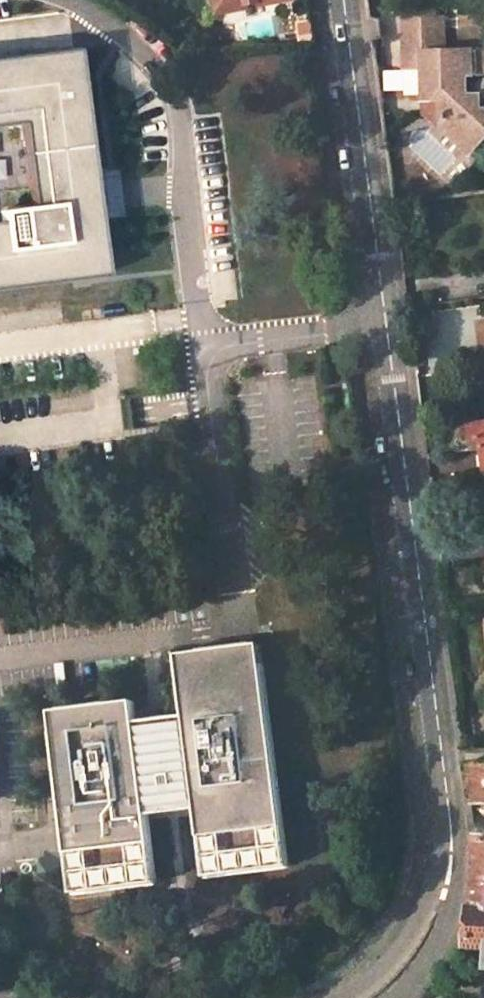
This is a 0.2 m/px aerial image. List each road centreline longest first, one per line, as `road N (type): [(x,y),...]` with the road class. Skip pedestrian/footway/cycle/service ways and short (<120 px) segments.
road 1 (tertiary): [(368,997),(415,954),(440,906),(449,850),(344,0)]

